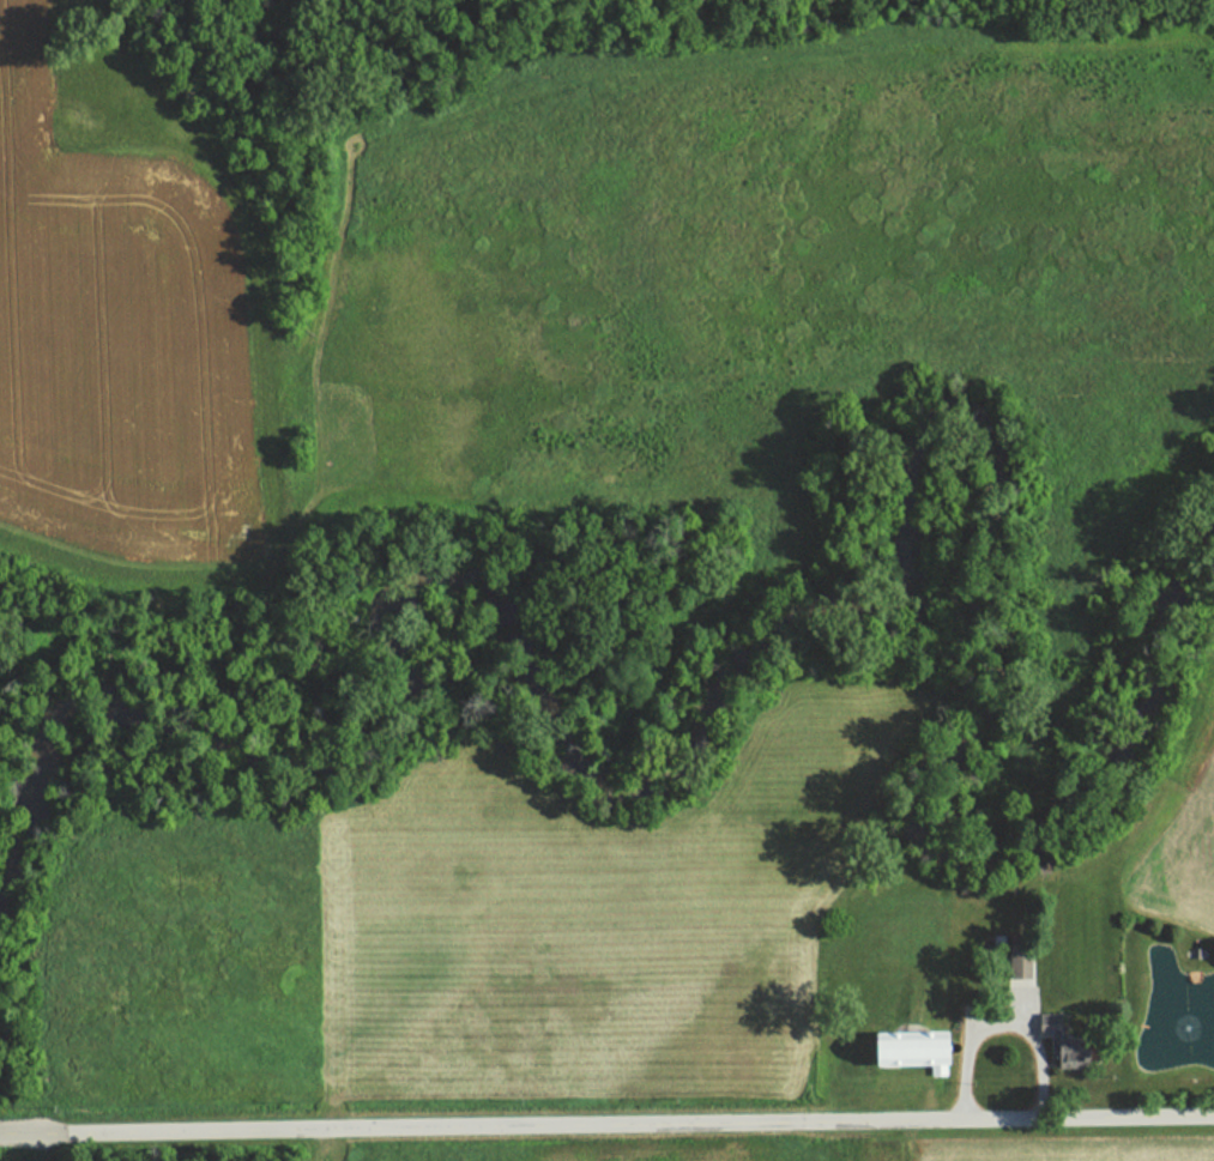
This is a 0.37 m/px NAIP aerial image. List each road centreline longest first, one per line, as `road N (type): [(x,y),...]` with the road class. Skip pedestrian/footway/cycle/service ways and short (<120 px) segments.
road 1 (residential): [(0,1131),(1213,1116)]

